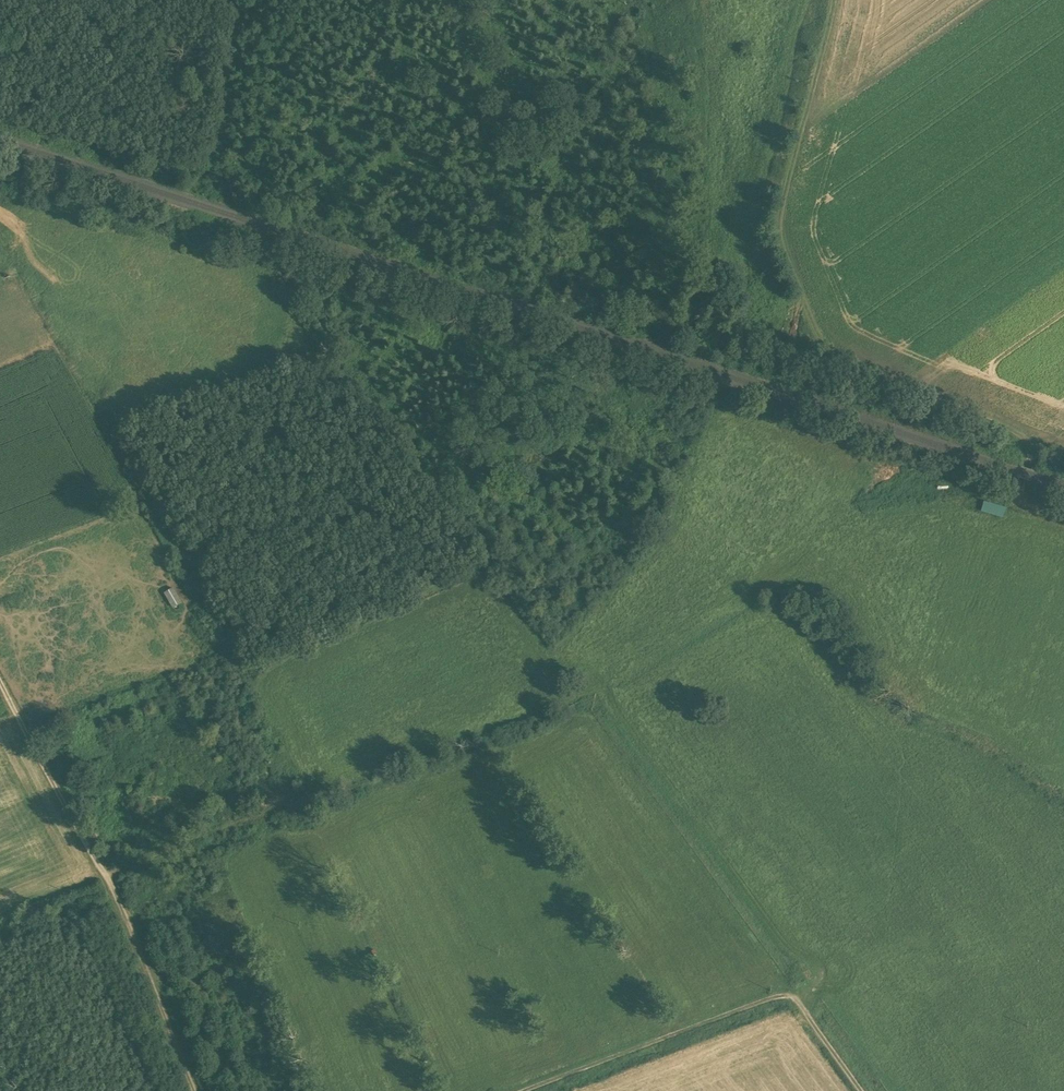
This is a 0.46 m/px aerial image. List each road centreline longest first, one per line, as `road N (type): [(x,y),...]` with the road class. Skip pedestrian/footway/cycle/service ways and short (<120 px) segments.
road 1 (track): [(1004,518),(1028,470),(1029,452),(1018,436),(829,356),(773,235),(833,0)]
road 2 (track): [(0,180),(274,270),(495,557)]
road 3 (track): [(193,1090),(113,888),(0,684)]
road 4 (track): [(526,1090),(787,996),(863,1090)]
road 5 (track): [(105,874),(238,824),(230,796)]

